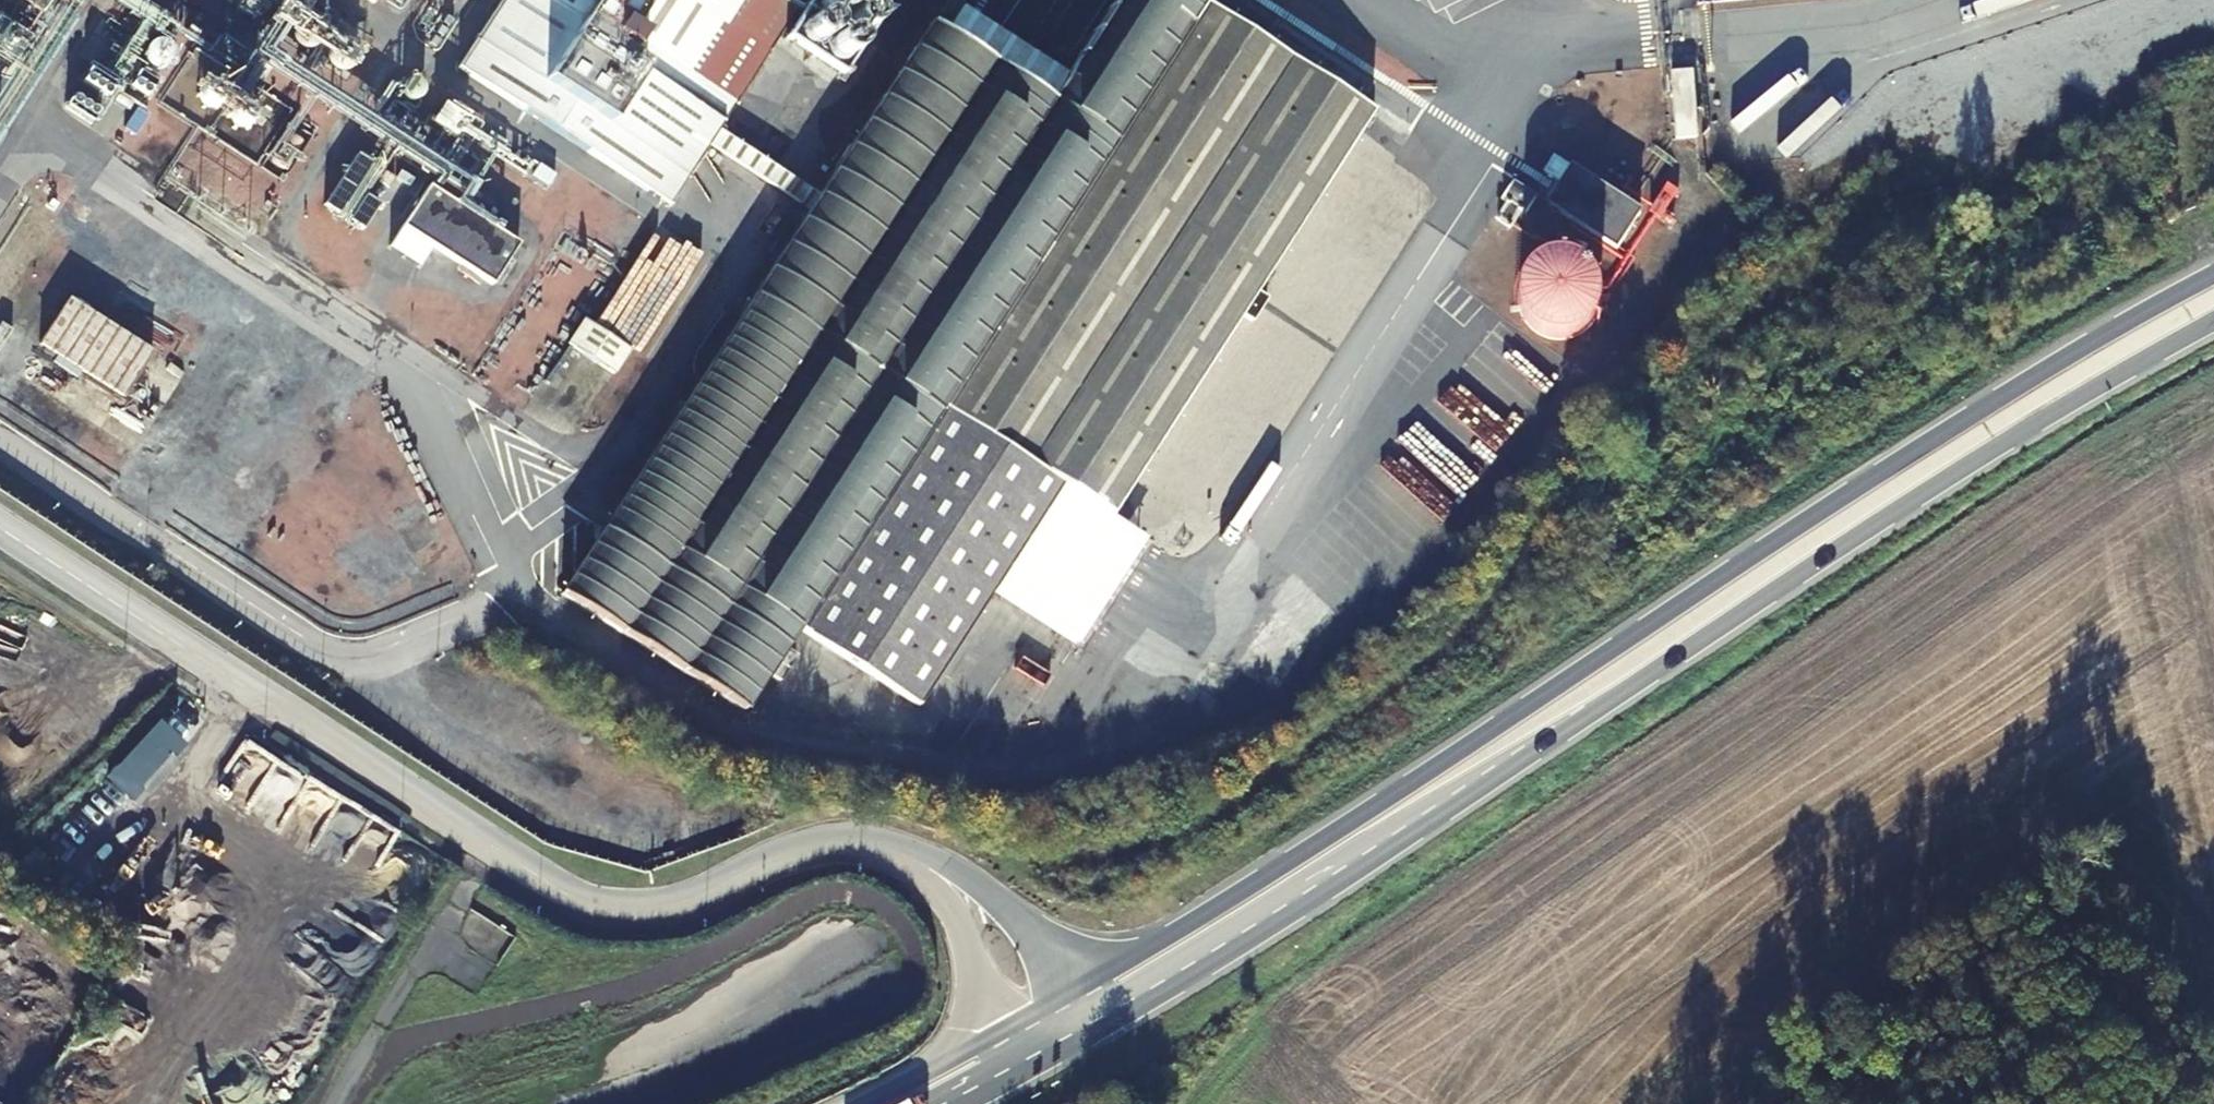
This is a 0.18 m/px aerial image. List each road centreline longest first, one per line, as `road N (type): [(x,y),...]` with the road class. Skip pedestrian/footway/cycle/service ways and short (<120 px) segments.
road 1 (secondary): [(905,1103),(1181,946),(1560,694),(2213,297)]
road 2 (unclassified): [(1967,0),(1898,22),(1687,42),(1542,45),(1469,60),(1374,0)]

